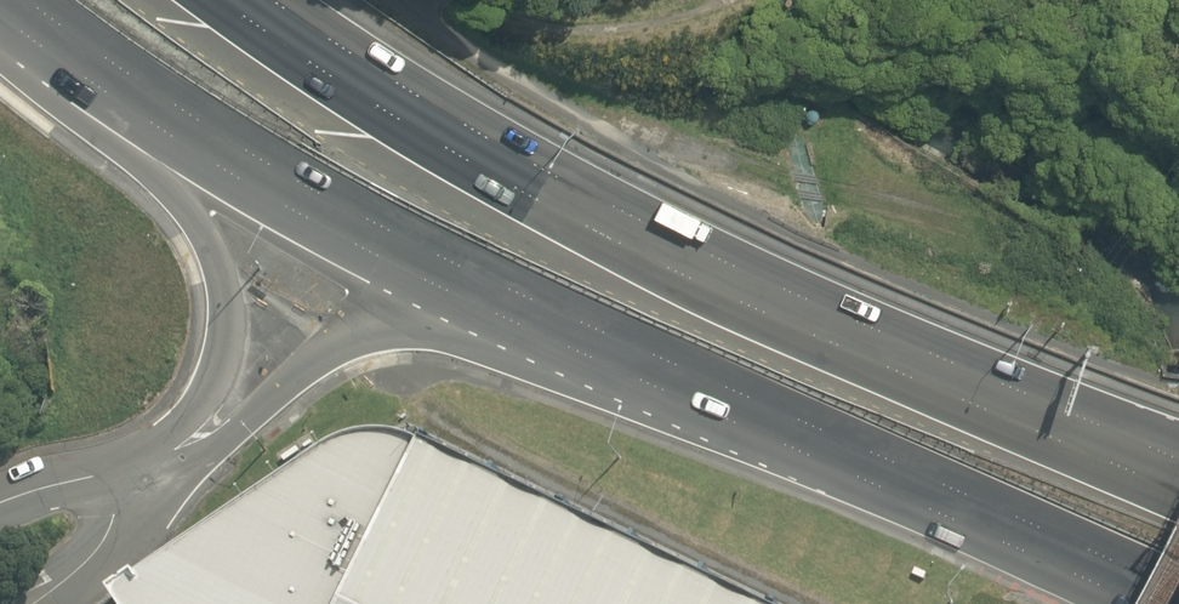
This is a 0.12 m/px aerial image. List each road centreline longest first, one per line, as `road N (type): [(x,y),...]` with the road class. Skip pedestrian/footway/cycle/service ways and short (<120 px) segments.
road 1 (trunk): [(228,0),(423,132),(627,248),(907,371)]
road 2 (trunk): [(655,370),(338,219),(149,106),(9,0)]
road 3 (trunk): [(655,370),(400,331),(326,356),(212,450),(126,471)]
road 4 (trunk): [(126,471),(182,427),(217,374),(228,316),(224,273),(205,231),(162,182),(37,82),(0,41)]
road 5 (track): [(400,331),(420,389),(454,429),(805,603)]
road 6 (trunk): [(1075,563),(655,370)]
road 7 (motorway): [(907,371),(1178,496)]
road 8 (trunk): [(907,371),(1178,451)]
road 9 (unclassified): [(35,603),(97,552),(126,471)]
road 10 (unclassified): [(0,505),(126,471)]

